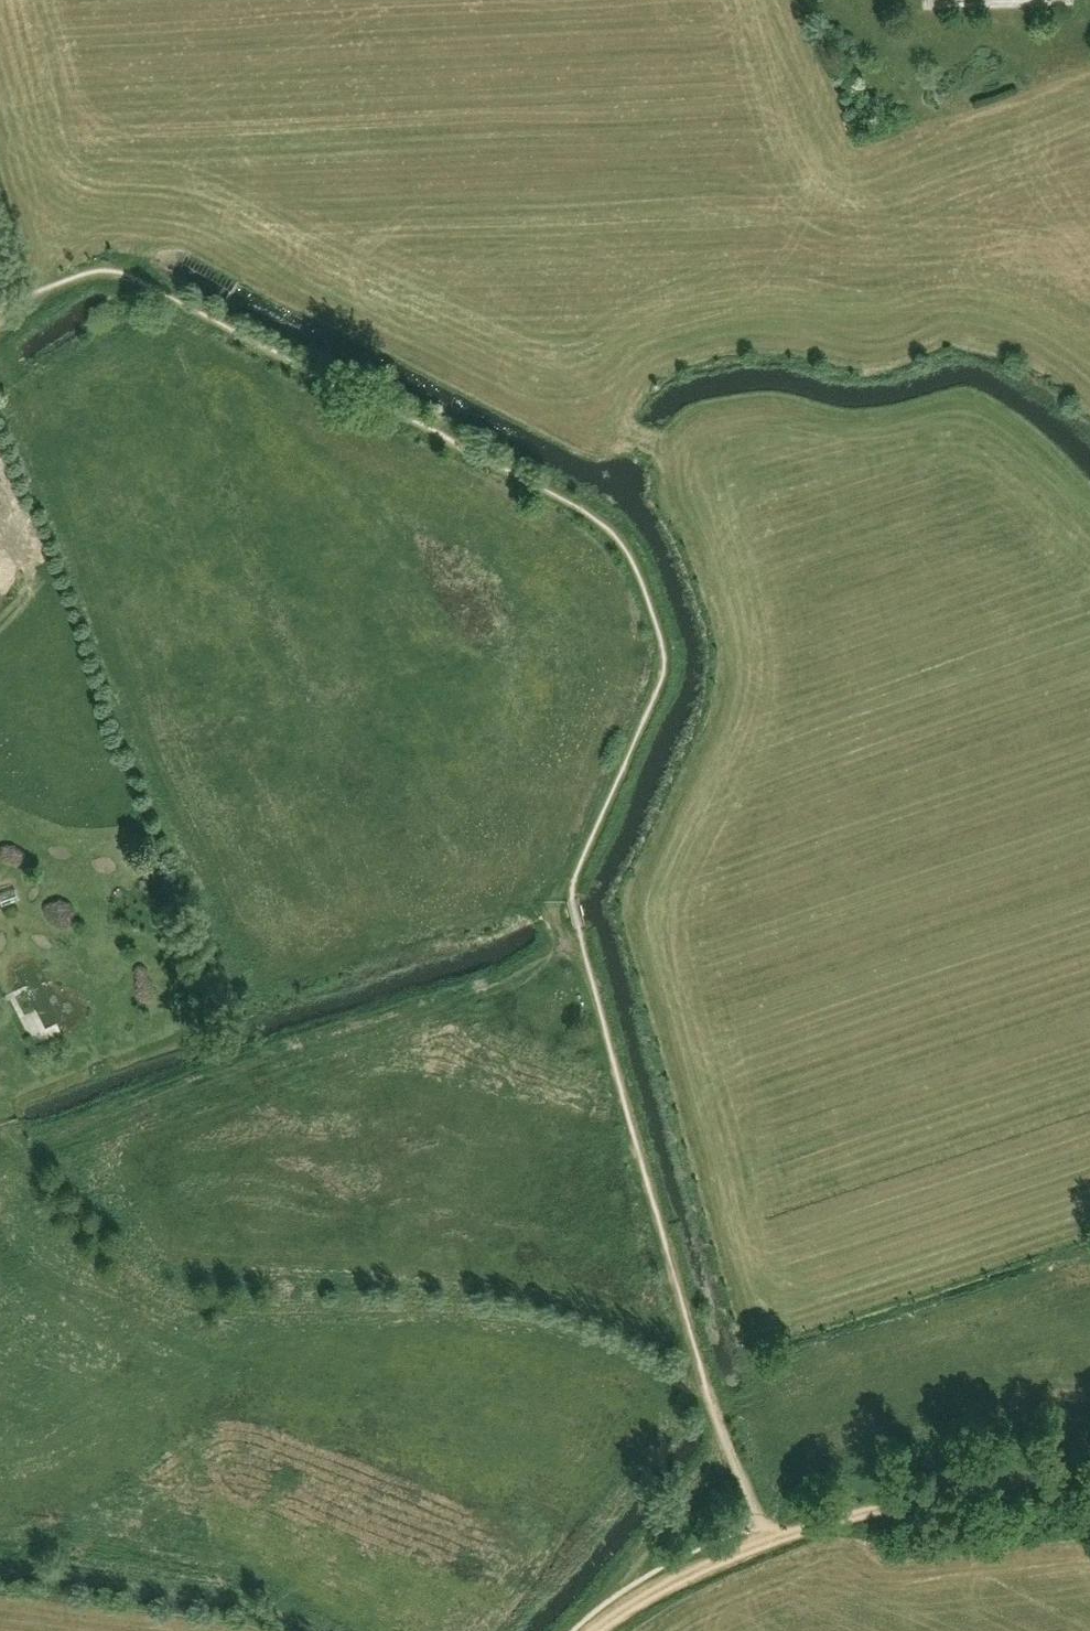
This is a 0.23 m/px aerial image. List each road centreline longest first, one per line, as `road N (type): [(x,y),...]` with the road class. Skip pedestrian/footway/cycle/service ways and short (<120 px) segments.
road 1 (track): [(763,1544),(853,1515),(1089,1479)]
road 2 (track): [(597,1630),(673,1581),(763,1544)]

